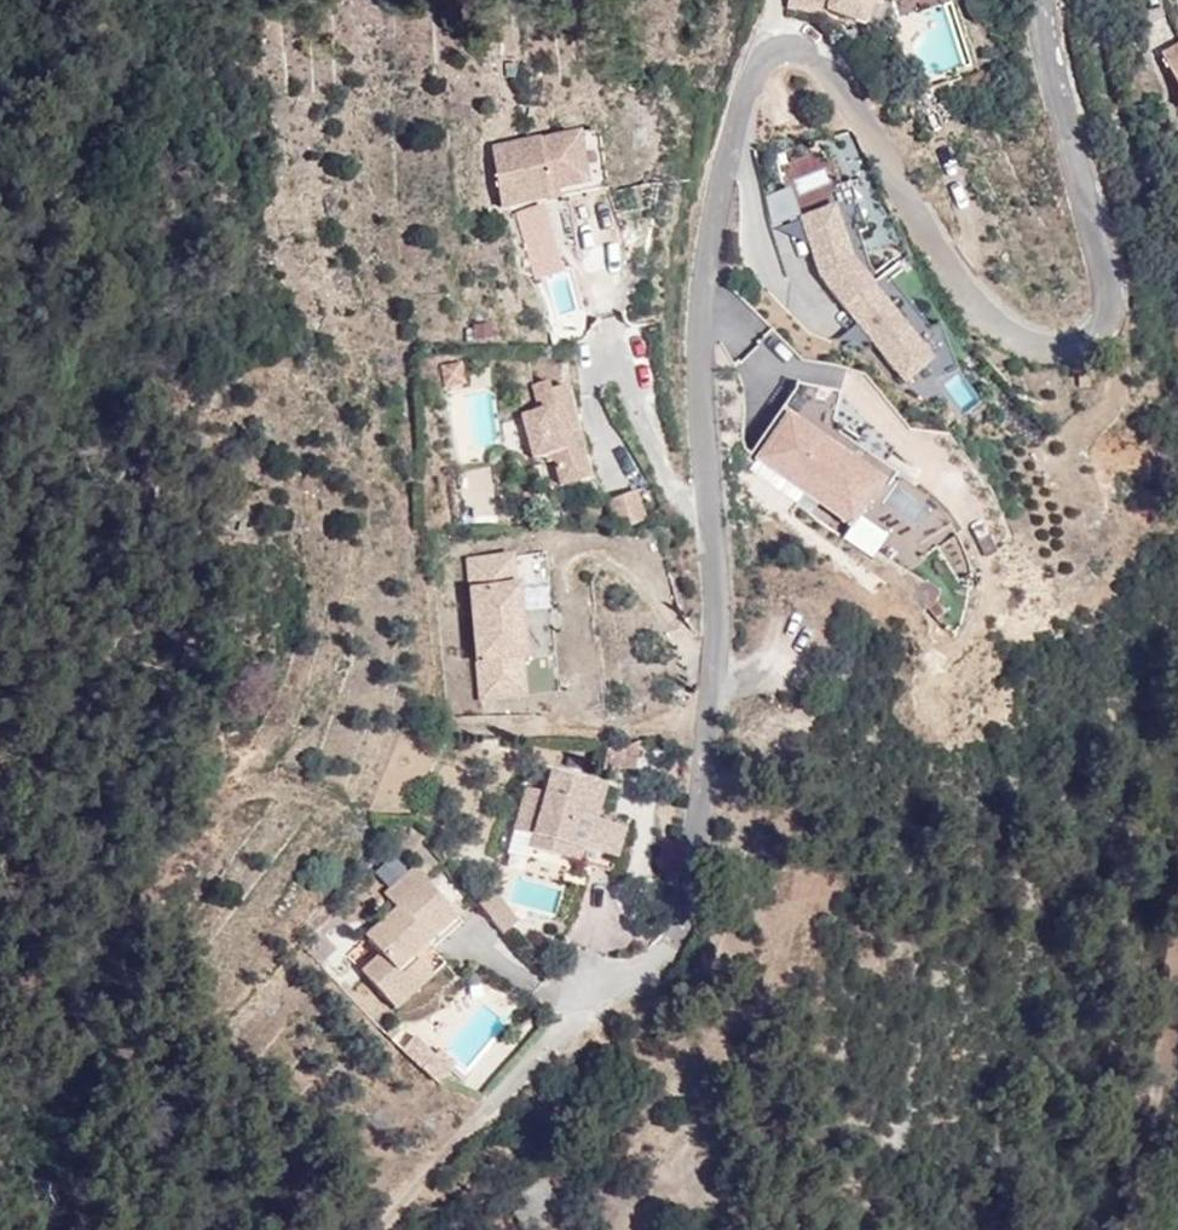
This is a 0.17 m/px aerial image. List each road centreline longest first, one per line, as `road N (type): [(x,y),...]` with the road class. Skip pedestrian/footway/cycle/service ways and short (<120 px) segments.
road 1 (residential): [(1046,0),(1051,59),(1108,303),(1105,323),(1059,348),(982,302),(932,247),(814,57),(792,48),(768,52),(749,82),(700,281),(727,566),(706,892),(624,991),(536,1065)]
road 2 (track): [(1177,265),(1110,80),(1099,0)]
road 3 (track): [(536,1065),(404,1229)]
road 4 (track): [(1150,1229),(1177,1092)]

